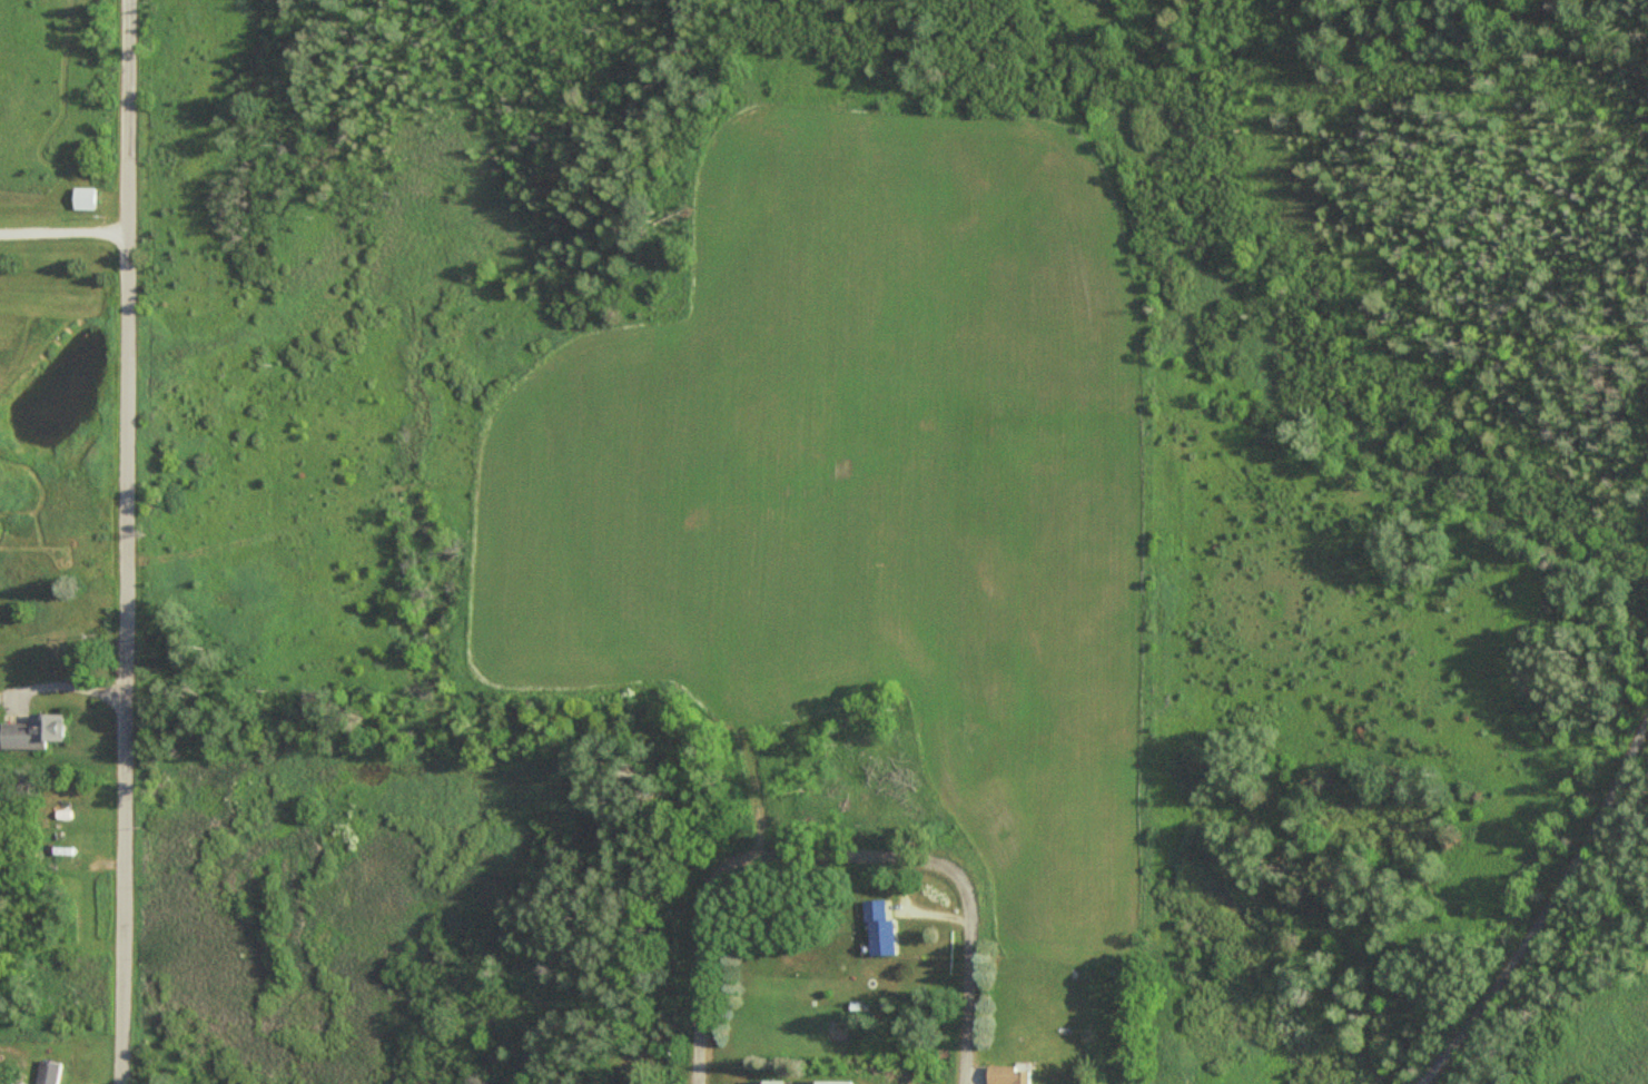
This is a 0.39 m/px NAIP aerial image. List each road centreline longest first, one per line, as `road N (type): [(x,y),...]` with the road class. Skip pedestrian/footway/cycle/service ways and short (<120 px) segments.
road 1 (residential): [(122,1083),(129,0)]
road 2 (residential): [(722,867),(740,856),(772,854),(911,857),(956,874)]
road 3 (residential): [(697,1083),(700,928),(705,894),(722,867)]
road 4 (residential): [(956,874),(970,918),(963,1083)]

